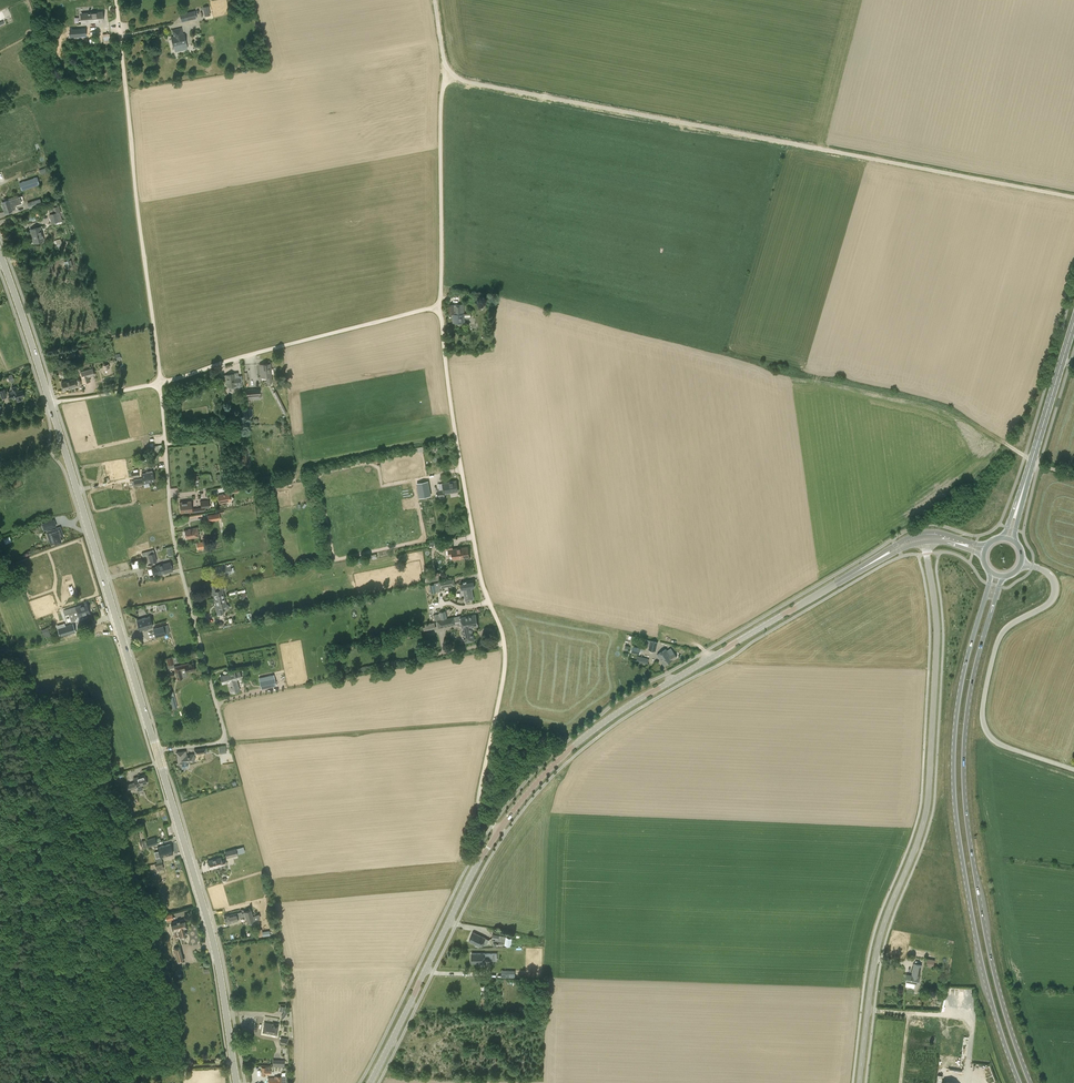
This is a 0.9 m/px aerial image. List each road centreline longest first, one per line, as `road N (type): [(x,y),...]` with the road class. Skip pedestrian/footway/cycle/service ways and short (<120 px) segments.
road 1 (secondary): [(370,1082),(483,854),(545,774),(635,701),(882,556)]
road 2 (unclassified): [(1073,197),(469,82),(446,66),(435,0)]
road 3 (unclassified): [(860,1082),(878,944),(928,805),(937,630),(923,537)]
road 4 (track): [(500,829),(483,818),(478,802),(503,642),(478,565),(439,308)]
road 5 (secondary): [(156,751),(0,254)]
road 6 (primary): [(992,574),(962,681),(954,792),(980,953),(1019,1082)]
road 7 (primary): [(1030,1082),(989,951),(964,791),(972,686),(1003,577)]
road 8 (unclassified): [(156,751),(225,742),(175,547),(160,383)]
road 9 (track): [(160,383),(116,0)]
road 10 (secondary): [(236,1082),(213,940),(156,751)]
road 11 (unclassified): [(1073,770),(1003,746),(985,725),(1002,634),(1055,594),(1049,573),(1021,564)]
road 12 (track): [(160,383),(439,308)]
road 13 (track): [(225,742),(494,724)]
road 14 (track): [(439,308),(440,109),(450,73)]
road 15 (primary): [(1018,507),(1073,322)]
road 16 (track): [(901,1082),(910,1014),(960,1018),(971,1033),(970,1056)]
road 17 (track): [(946,498),(1003,443),(1073,476)]

